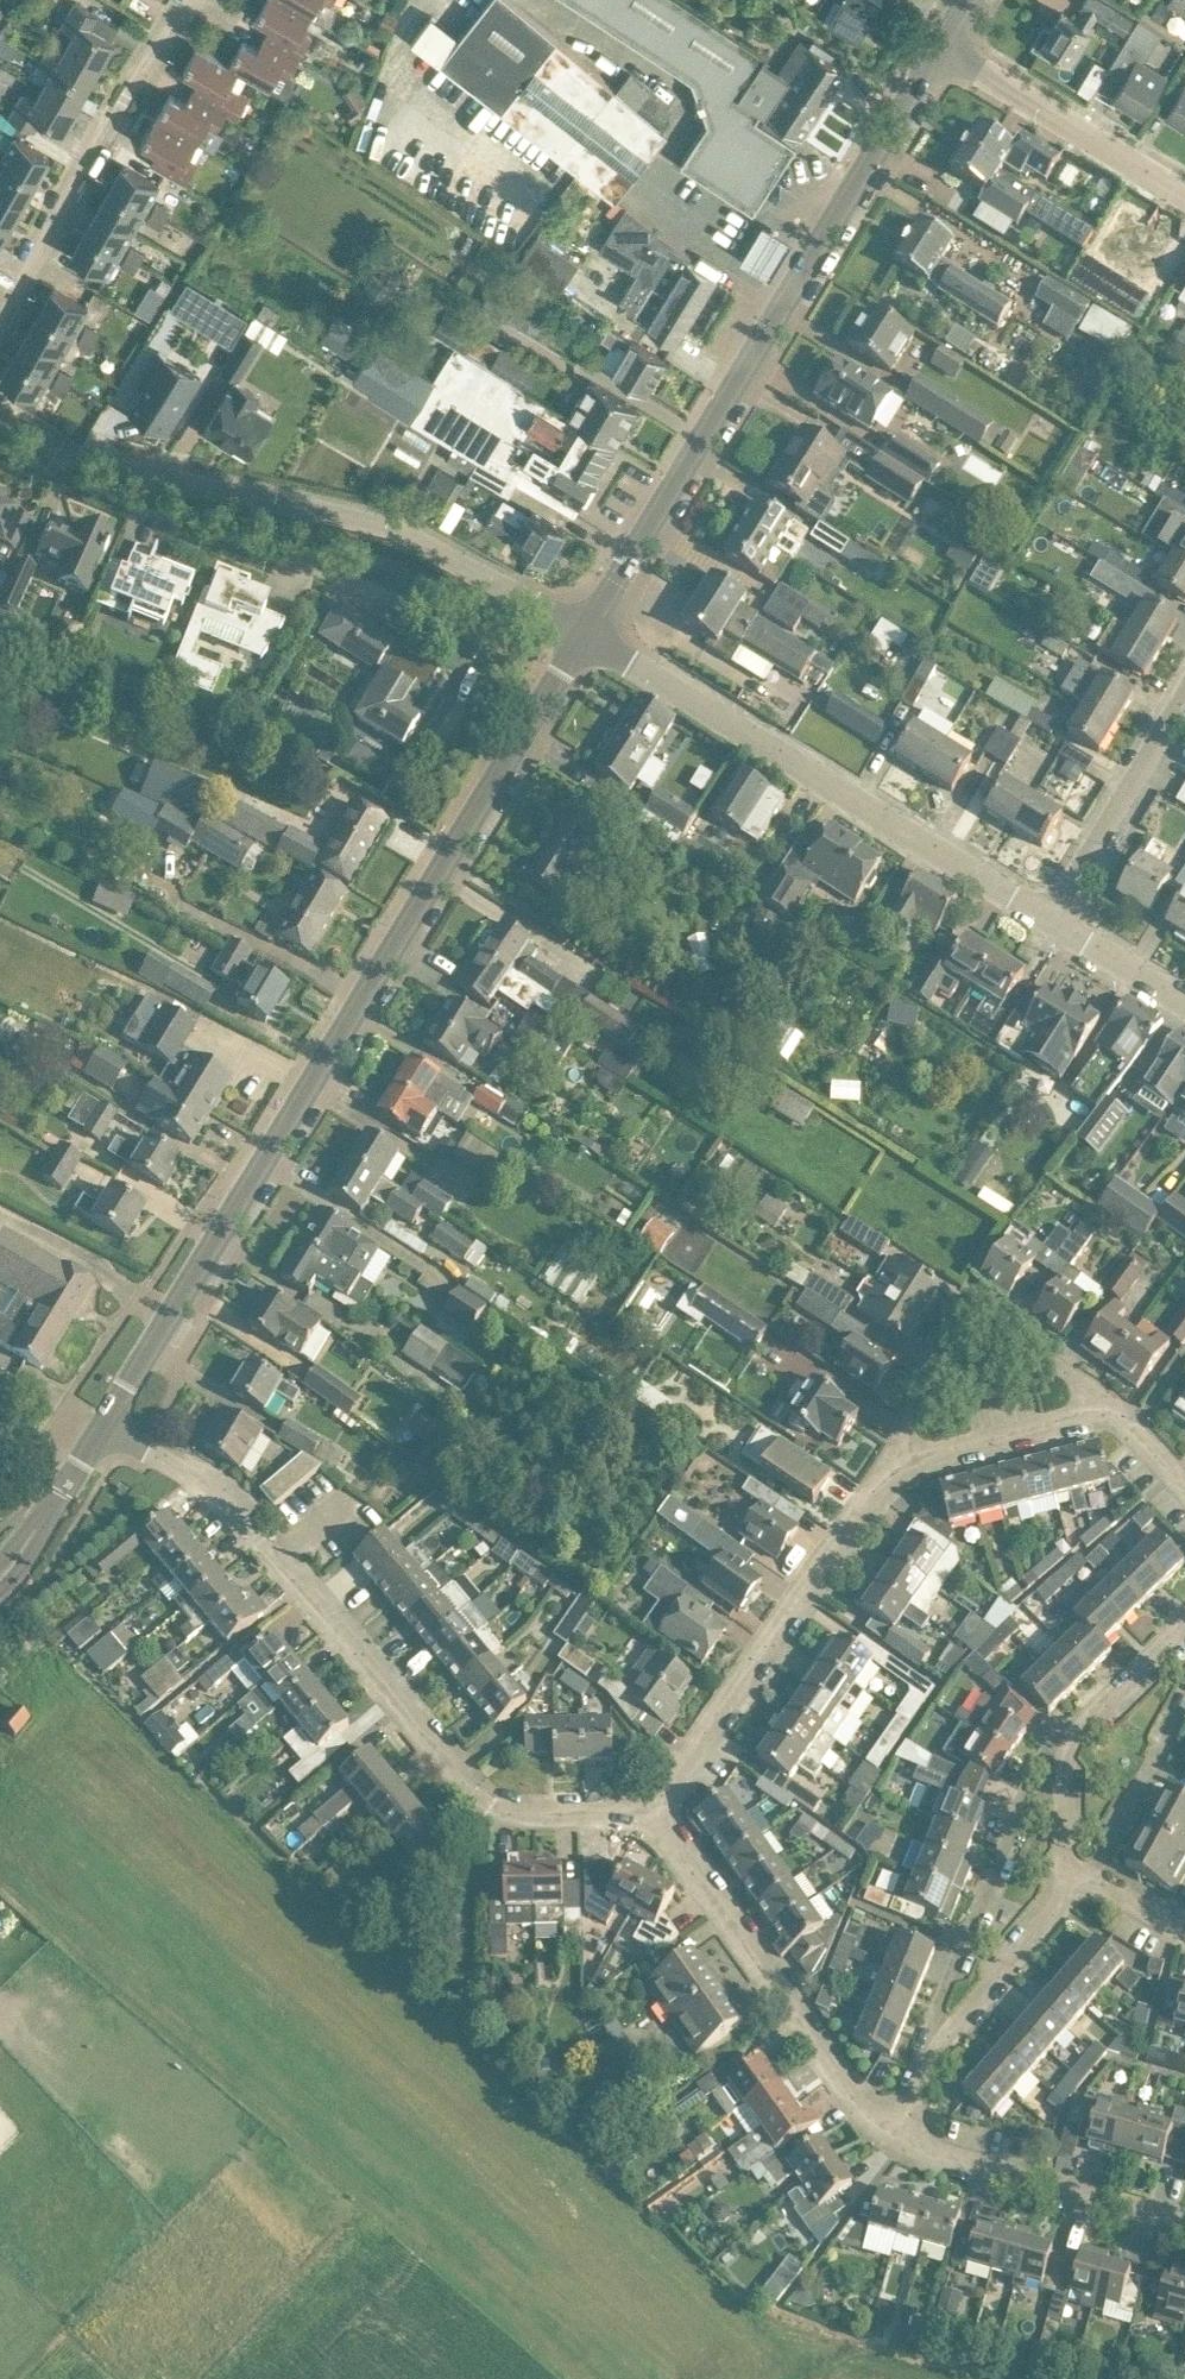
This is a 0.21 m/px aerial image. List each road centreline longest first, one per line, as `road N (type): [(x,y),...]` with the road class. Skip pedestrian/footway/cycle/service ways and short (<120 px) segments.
road 1 (tertiary): [(104,1426),(585,633)]
road 2 (residential): [(654,1817),(513,1815),(481,1803),(208,1486),(104,1426)]
road 3 (tertiary): [(585,633),(941,46)]
road 4 (residential): [(0,421),(70,458),(395,528),(585,633)]
road 5 (residential): [(1051,920),(585,633)]
road 6 (residential): [(889,1471),(654,1817)]
road 7 (residential): [(898,2137),(862,2106),(654,1817)]
road 8 (residential): [(0,330),(128,101),(198,0)]
road 9 (residential): [(1114,1416),(1085,1385),(988,1321),(968,1319),(951,1328),(889,1471)]
road 10 (residential): [(898,2137),(1184,2224)]
road 11 (residential): [(1065,1806),(1022,1805),(936,2005),(946,2035)]
road 12 (residential): [(1184,196),(941,46)]
road 13 (residential): [(1051,920),(1184,695)]
road 14 (residential): [(1114,1416),(889,1471)]
road 15 (residential): [(1065,1806),(1070,1737),(1184,1627)]
road 16 (residential): [(946,2035),(1087,1878)]
road 17 (residential): [(1184,1701),(1087,1878)]
road 18 (tertiary): [(0,1577),(104,1426)]
road 19 (residential): [(1184,1003),(1051,920)]

